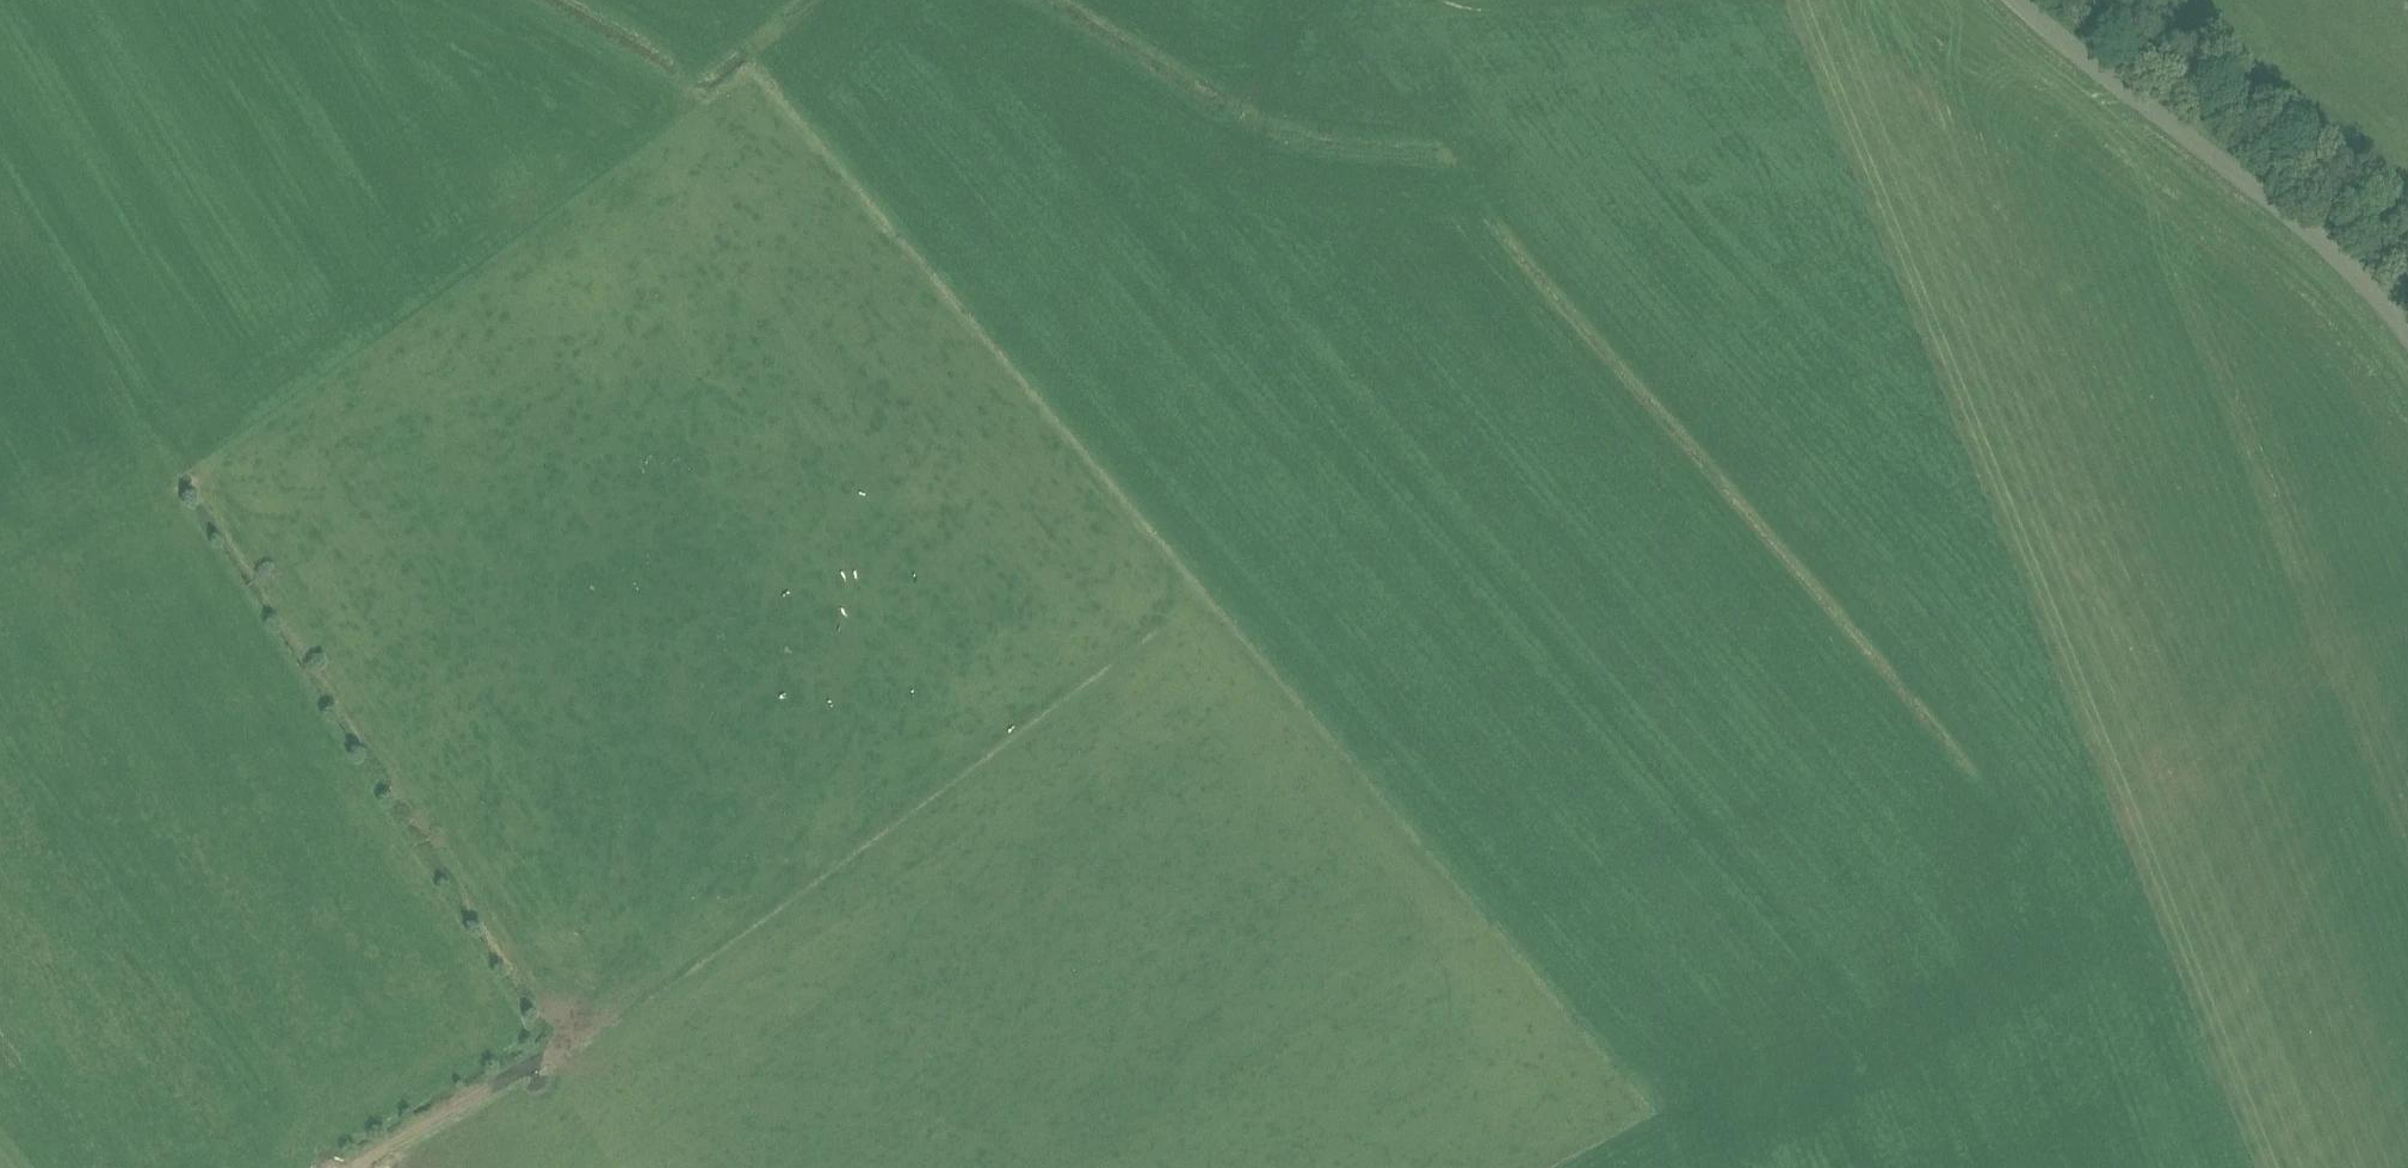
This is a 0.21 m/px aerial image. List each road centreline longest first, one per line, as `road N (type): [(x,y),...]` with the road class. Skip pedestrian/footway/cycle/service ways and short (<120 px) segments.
road 1 (unclassified): [(2407,332),(2186,135),(2012,0)]

